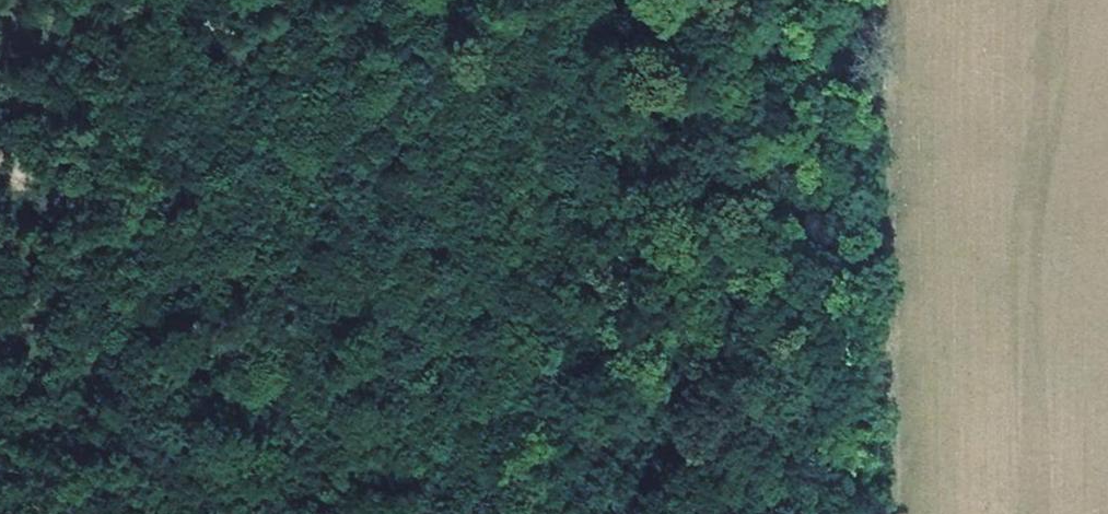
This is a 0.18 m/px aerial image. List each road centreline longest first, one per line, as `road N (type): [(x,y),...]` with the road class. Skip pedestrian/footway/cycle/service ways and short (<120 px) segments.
road 1 (track): [(219,513),(141,0)]

